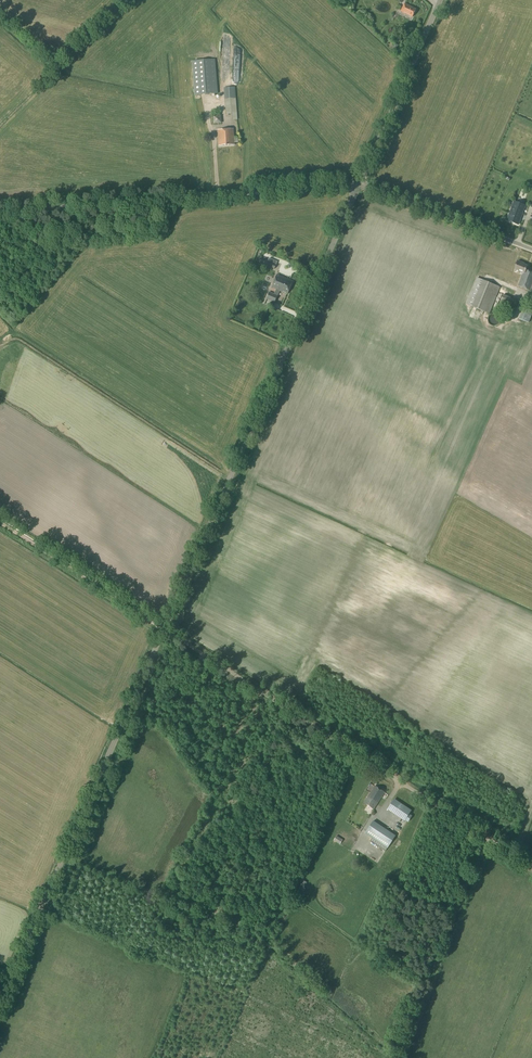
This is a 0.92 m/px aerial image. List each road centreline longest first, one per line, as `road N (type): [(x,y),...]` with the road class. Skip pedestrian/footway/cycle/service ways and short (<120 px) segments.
road 1 (unclassified): [(166,631),(360,184)]
road 2 (unclassified): [(531,867),(166,631)]
road 3 (unclassified): [(0,1002),(166,631)]
road 4 (unclassified): [(0,213),(360,184)]
road 5 (unclassified): [(360,184),(439,0)]
road 6 (track): [(166,631),(0,523)]
road 7 (unclassified): [(531,250),(360,184)]

